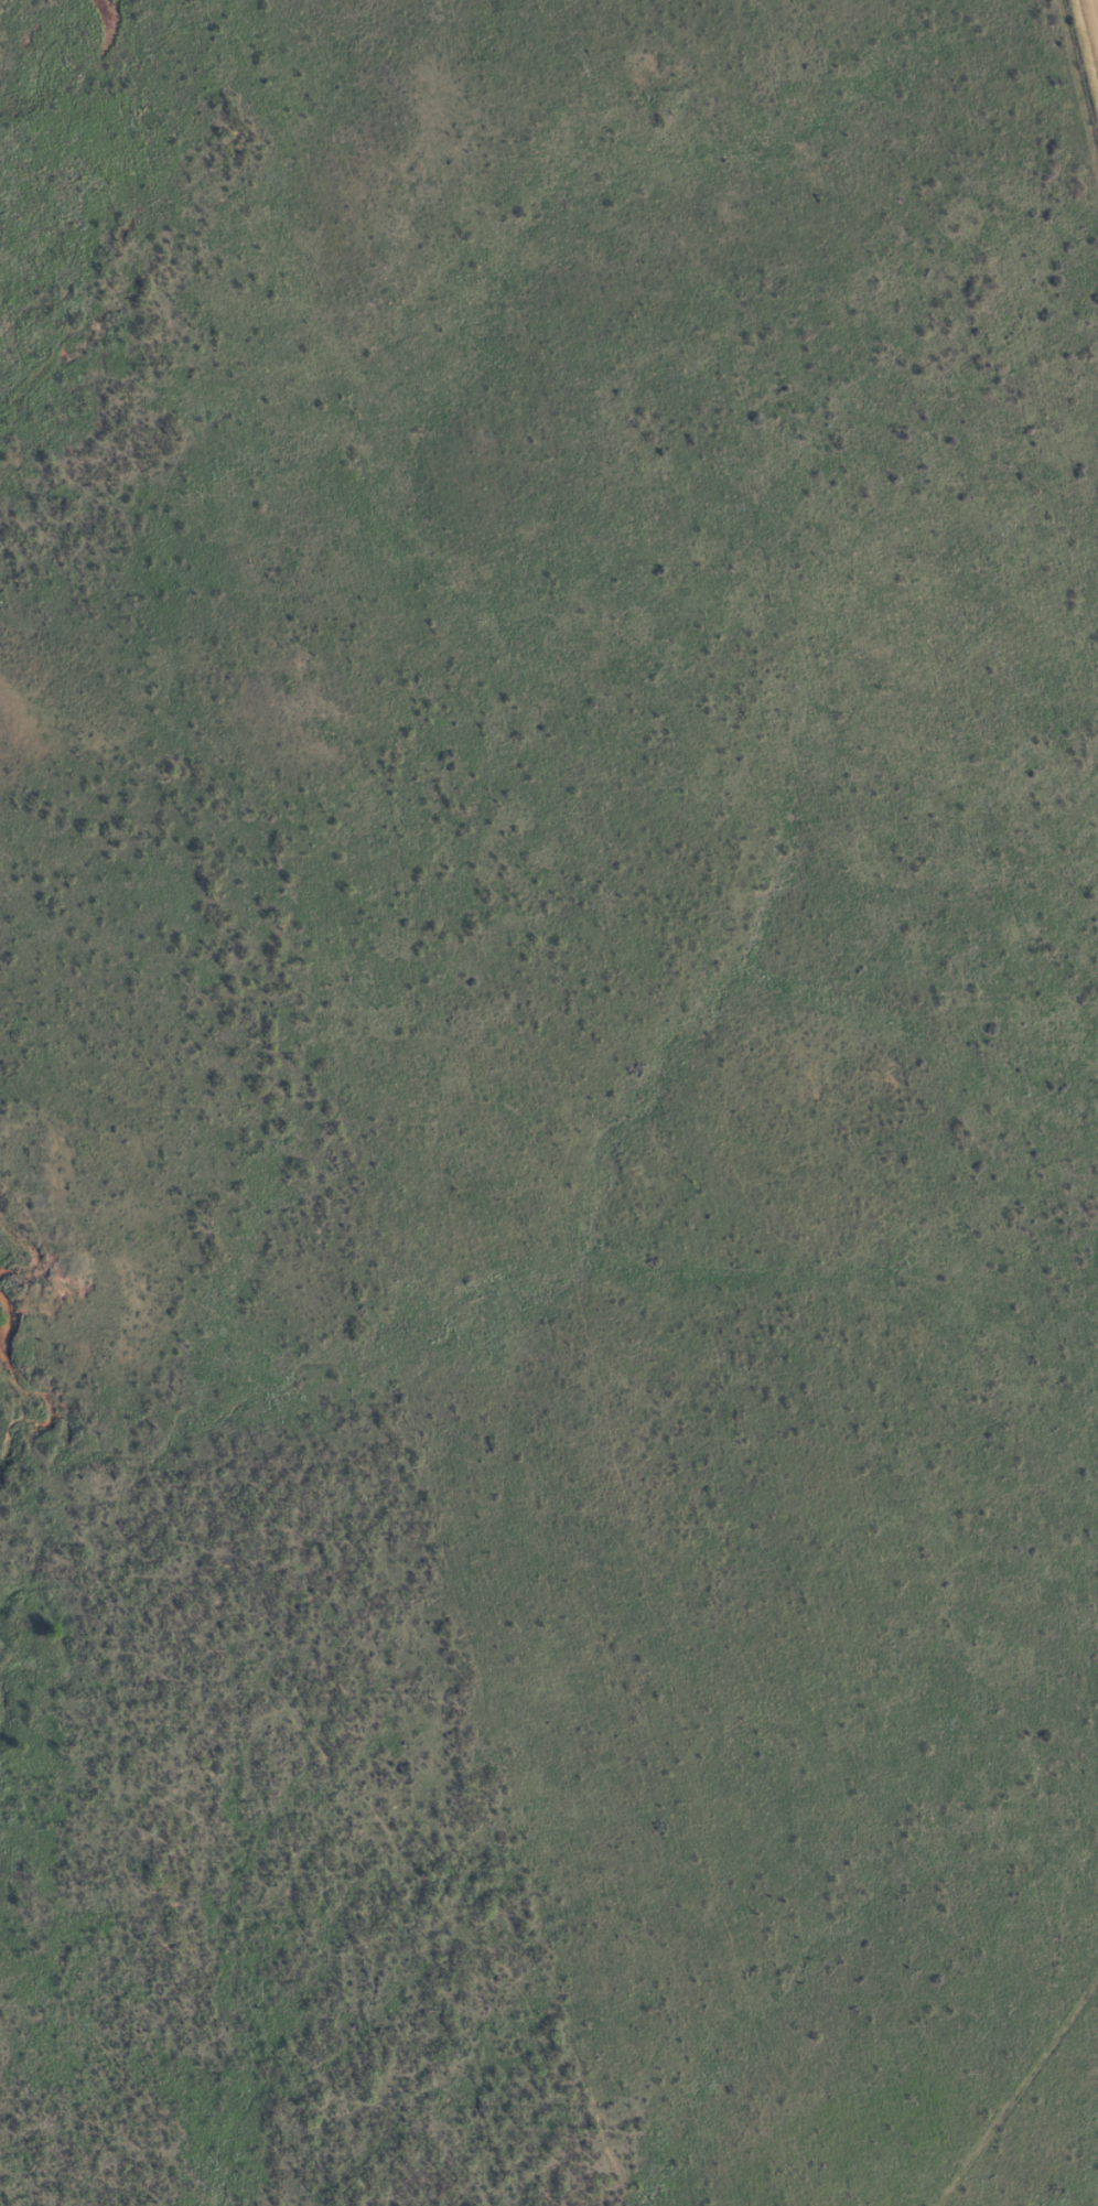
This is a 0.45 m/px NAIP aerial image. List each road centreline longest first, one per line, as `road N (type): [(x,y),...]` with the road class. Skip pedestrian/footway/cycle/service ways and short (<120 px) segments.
road 1 (residential): [(1097,199),(1050,0)]

